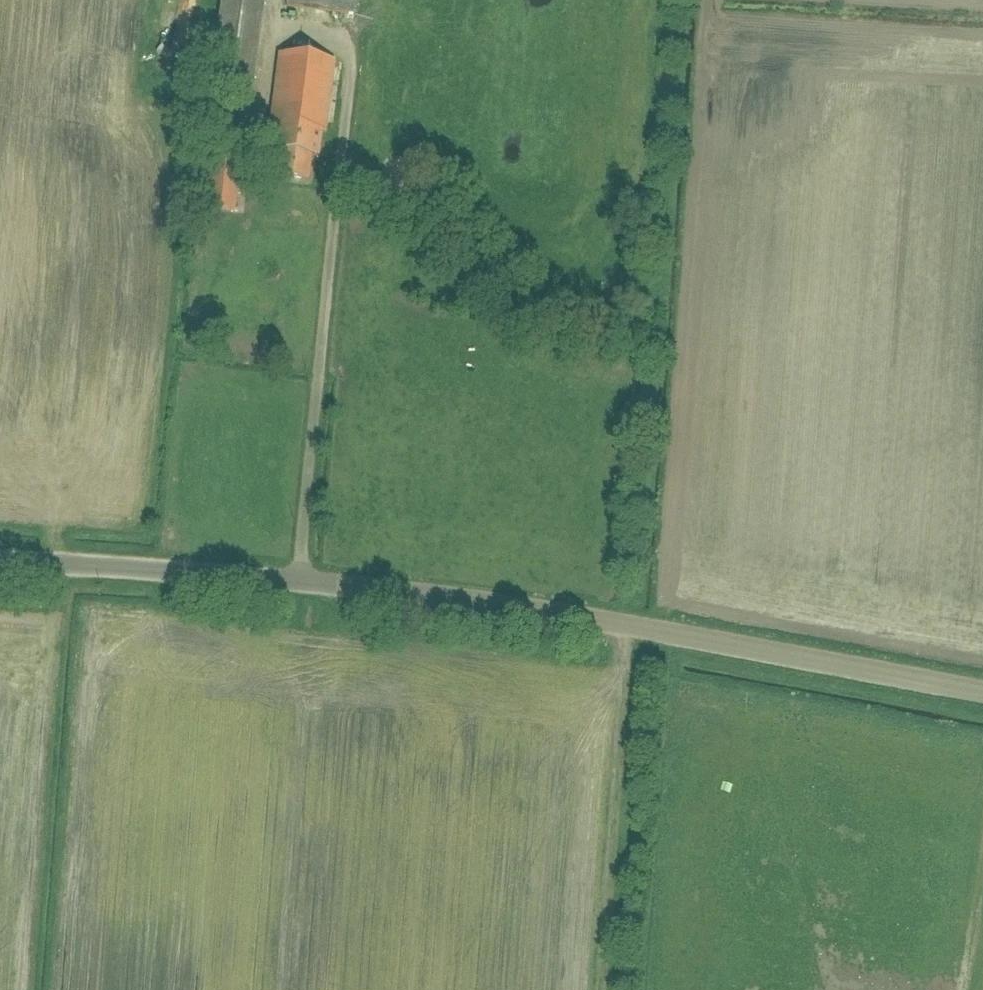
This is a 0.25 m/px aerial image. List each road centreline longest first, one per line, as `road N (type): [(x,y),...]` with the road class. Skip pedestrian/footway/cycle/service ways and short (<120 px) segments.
road 1 (unclassified): [(0,561),(357,588),(605,621),(982,692)]

